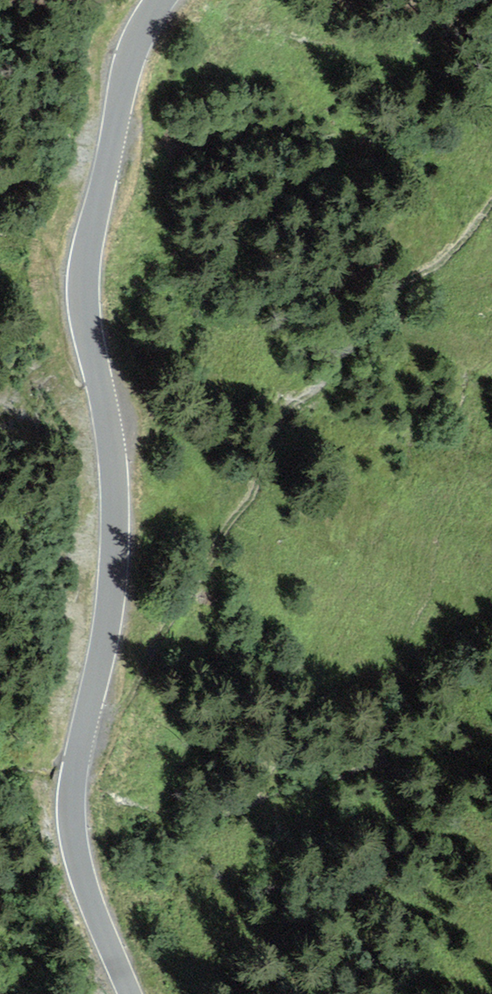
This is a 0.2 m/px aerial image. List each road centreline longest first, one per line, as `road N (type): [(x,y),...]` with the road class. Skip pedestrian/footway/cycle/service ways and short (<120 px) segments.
road 1 (unclassified): [(162,0),(132,55),(83,286),(112,443),(115,523),(72,828),(131,993)]
road 2 (track): [(491,201),(451,251),(384,297),(338,375),(283,415),(248,502),(188,586),(125,707),(105,725),(85,725)]

